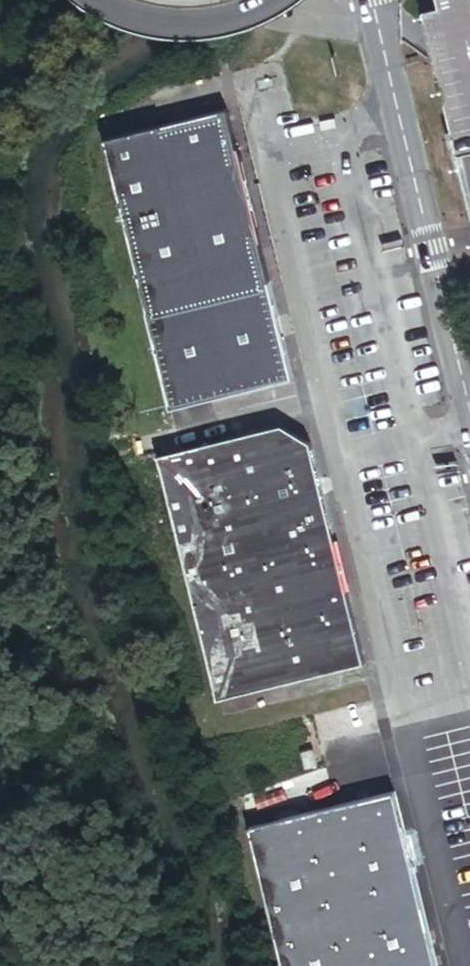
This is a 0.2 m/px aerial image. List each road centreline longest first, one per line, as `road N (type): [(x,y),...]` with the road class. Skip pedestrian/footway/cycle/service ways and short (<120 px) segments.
road 1 (trunk): [(275,0),(252,12),(168,21),(111,0)]

